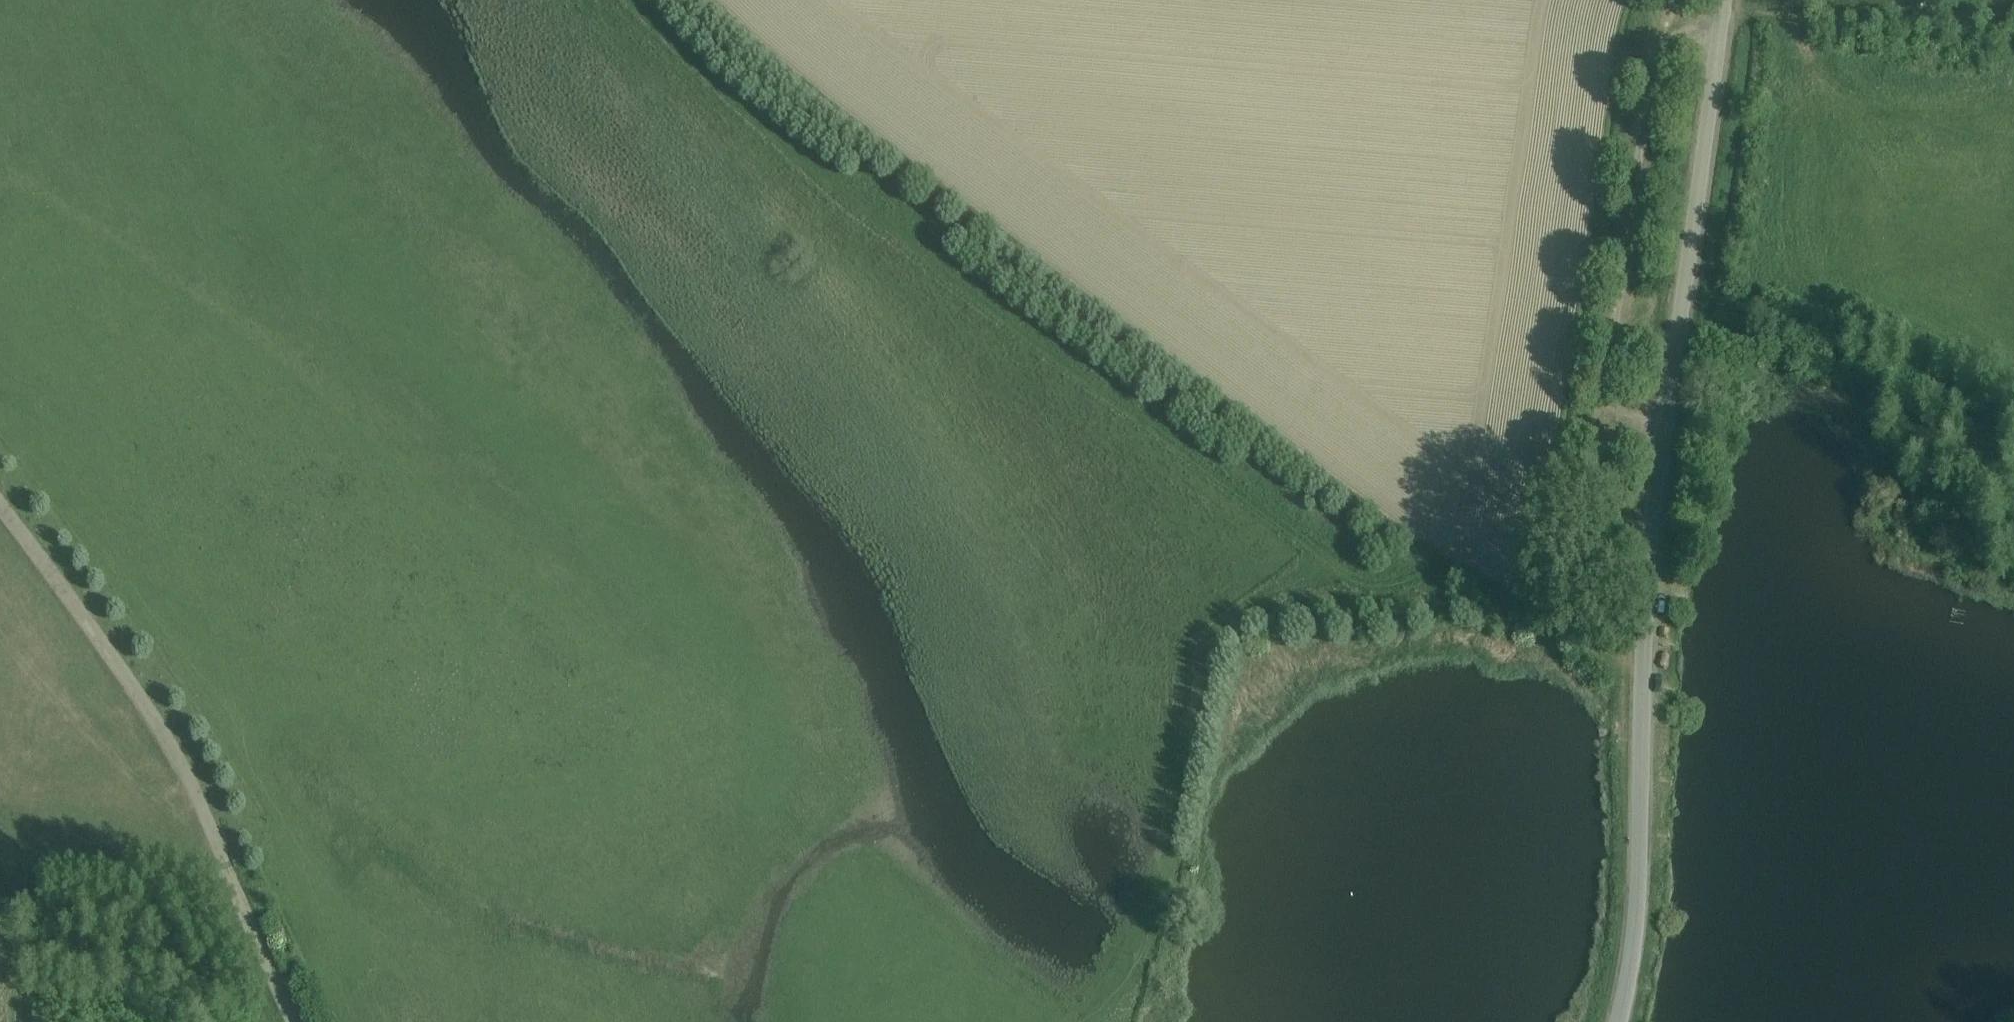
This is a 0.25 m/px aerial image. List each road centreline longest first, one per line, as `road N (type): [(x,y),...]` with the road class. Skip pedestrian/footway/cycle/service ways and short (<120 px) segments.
road 1 (unclassified): [(1619,1021),(1638,908),(1649,564),(1726,0)]
road 2 (unclassified): [(0,505),(189,777),(297,1021)]
road 3 (track): [(1726,3),(1885,0)]

